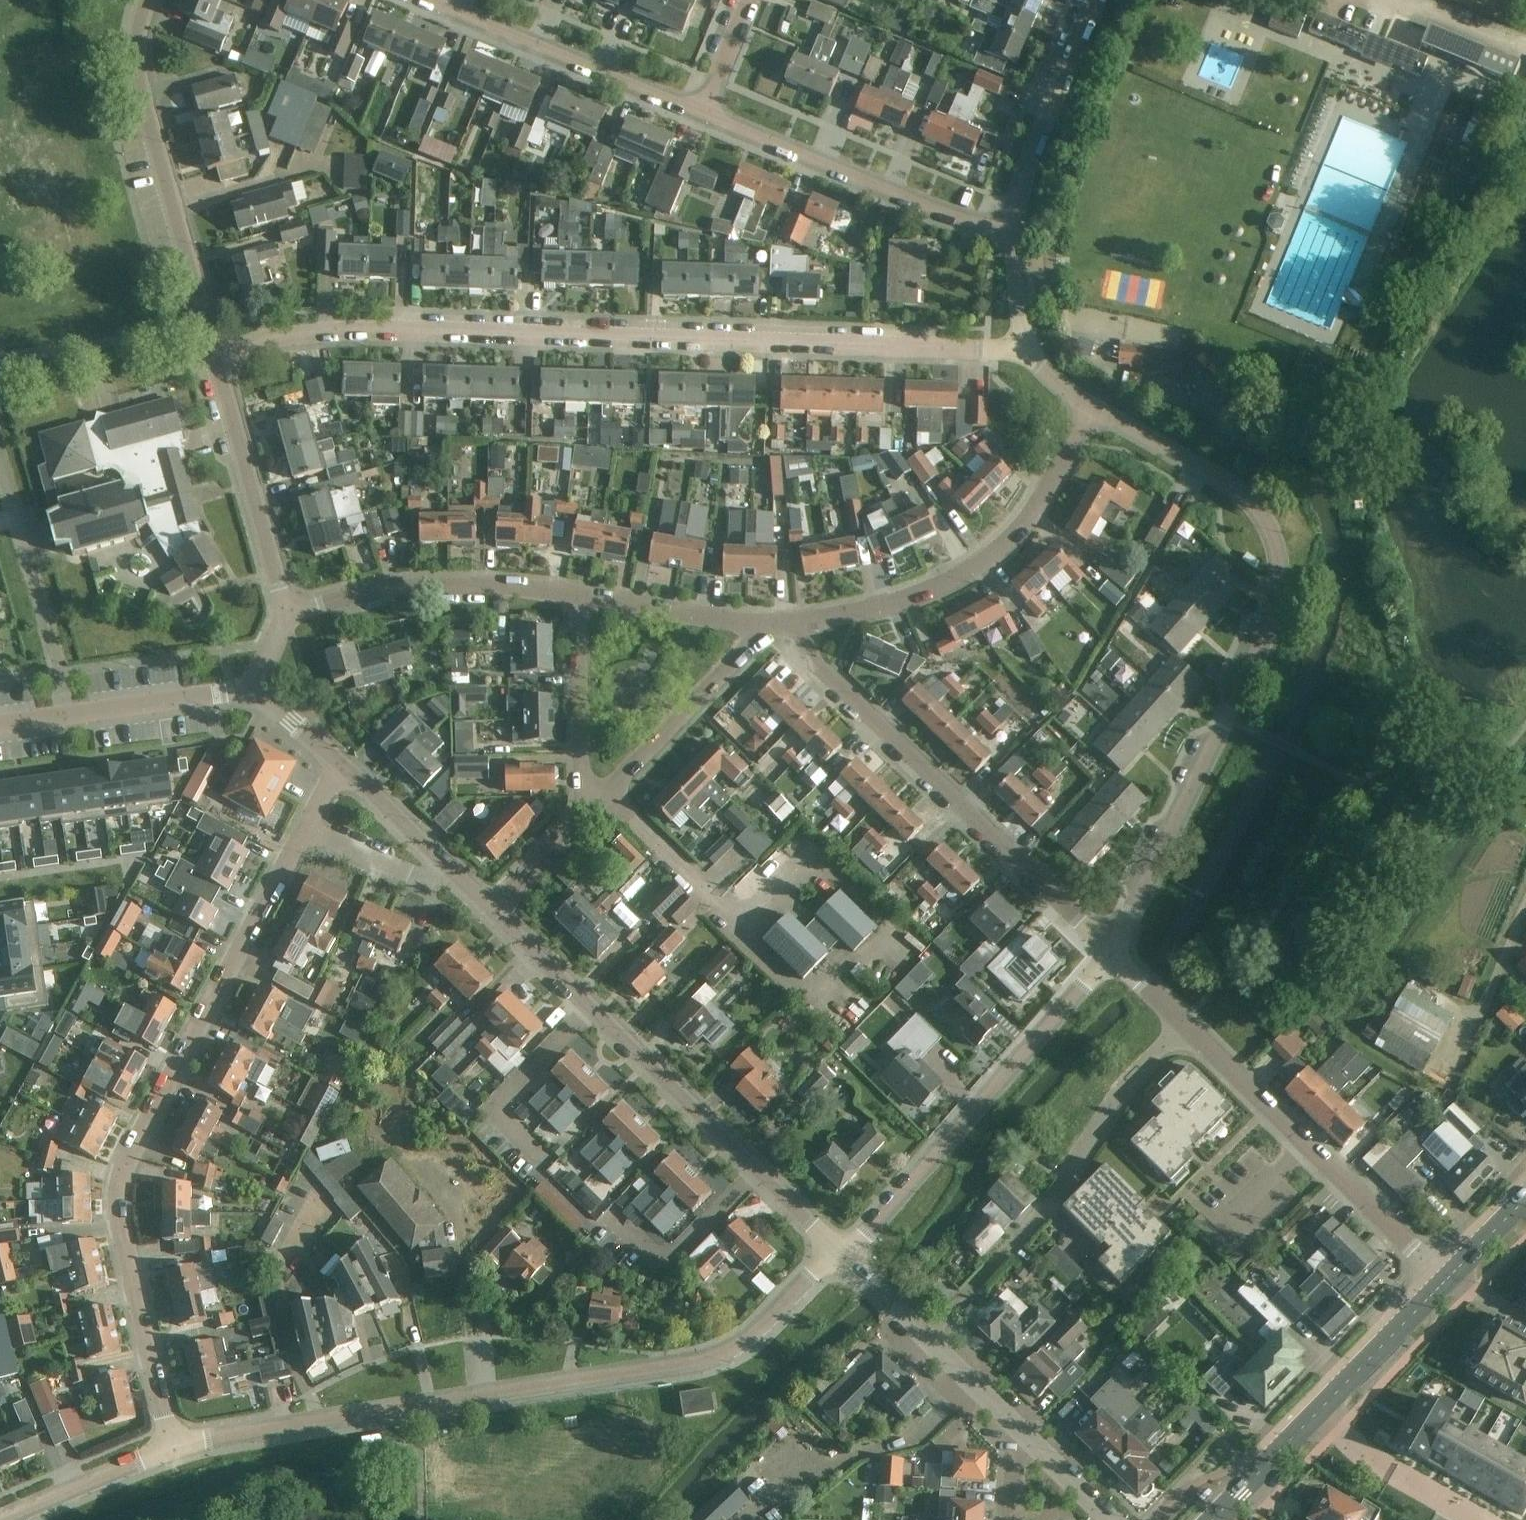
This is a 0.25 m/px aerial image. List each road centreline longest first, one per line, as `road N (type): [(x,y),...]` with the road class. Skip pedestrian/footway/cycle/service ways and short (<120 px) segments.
road 1 (residential): [(214,353),(288,335),(359,330),(1028,354)]
road 2 (residential): [(171,1451),(709,1360),(741,1346),(839,1256)]
road 3 (residential): [(1106,950),(1229,720),(1268,631),(1281,576),(1273,537),(1233,484),(1088,410)]
road 4 (residential): [(171,1451),(115,1206),(119,1174),(303,828)]
road 5 (tertiary): [(839,1256),(487,914)]
road 6 (residential): [(1445,1281),(1106,950)]
road 7 (residential): [(1106,950),(813,660),(805,620)]
road 8 (residential): [(839,1256),(869,1235),(1106,950)]
road 9 (tertiary): [(1107,1519),(839,1256)]
road 10 (residential): [(805,620),(913,595),(993,551),(1034,512),(1088,410)]
road 11 (residential): [(214,353),(140,91),(139,27),(147,0)]
road 12 (residential): [(1014,231),(938,213),(703,114)]
road 13 (residential): [(285,615),(408,587),(578,594)]
road 14 (residential): [(703,114),(446,8)]
road 15 (residential): [(285,615),(214,353)]
road 16 (unclassified): [(66,719),(0,462)]
road 17 (residential): [(1014,231),(1023,174),(1094,0)]
road 18 (residential): [(607,794),(767,625)]
road 19 (residential): [(578,594),(580,818)]
road 20 (residential): [(1449,1077),(1525,895)]
road 21 (residential): [(767,625),(578,594)]
road 22 (tertiary): [(255,692),(66,719)]
road 23 (residential): [(1318,1411),(1368,1461),(1472,1519)]
road 24 (residential): [(737,929),(607,794)]
road 25 (tertiary): [(1318,1411),(1445,1281)]
road 26 (residential): [(4,1519),(171,1451)]
road 27 (residential): [(438,862),(423,882),(303,828)]
road 28 (tertiary): [(1210,1519),(1318,1411)]
road 29 (tertiary): [(438,862),(336,759)]
road 30 (residential): [(1525,52),(1397,0)]
road 31 (residential): [(487,914),(580,818)]
road 32 (residential): [(1028,354),(1014,231)]
road 33 (residential): [(703,114),(750,0)]

